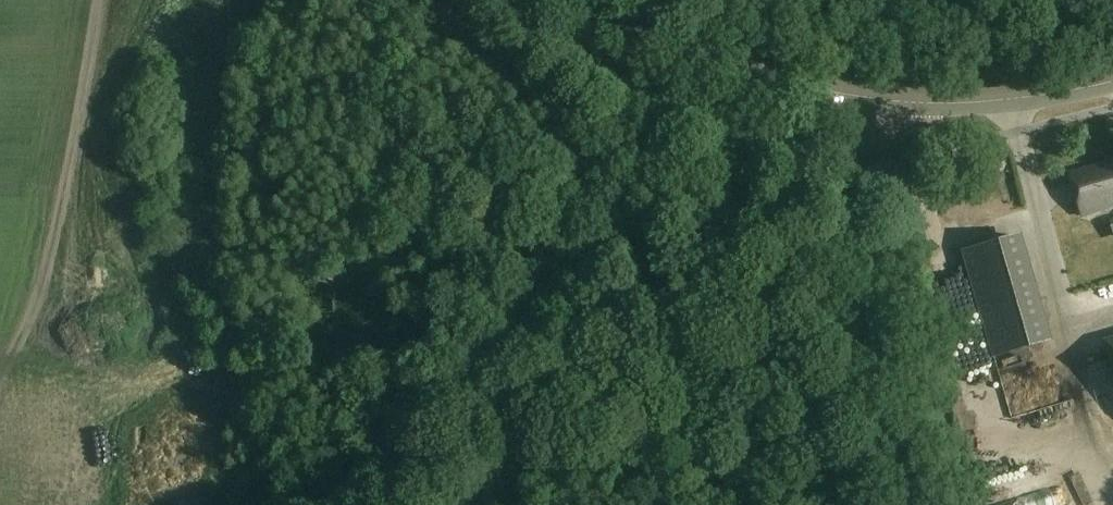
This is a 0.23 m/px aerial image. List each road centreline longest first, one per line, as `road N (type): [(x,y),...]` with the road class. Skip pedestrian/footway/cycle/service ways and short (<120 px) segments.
road 1 (track): [(826,145),(647,209),(593,248),(501,342),(435,428),(321,504)]
road 2 (tertiary): [(576,0),(601,18),(775,82),(915,103),(1013,100),(1112,77)]
road 3 (track): [(23,504),(102,333),(110,285),(96,94),(127,0)]
road 4 (track): [(647,209),(661,380),(699,504)]

